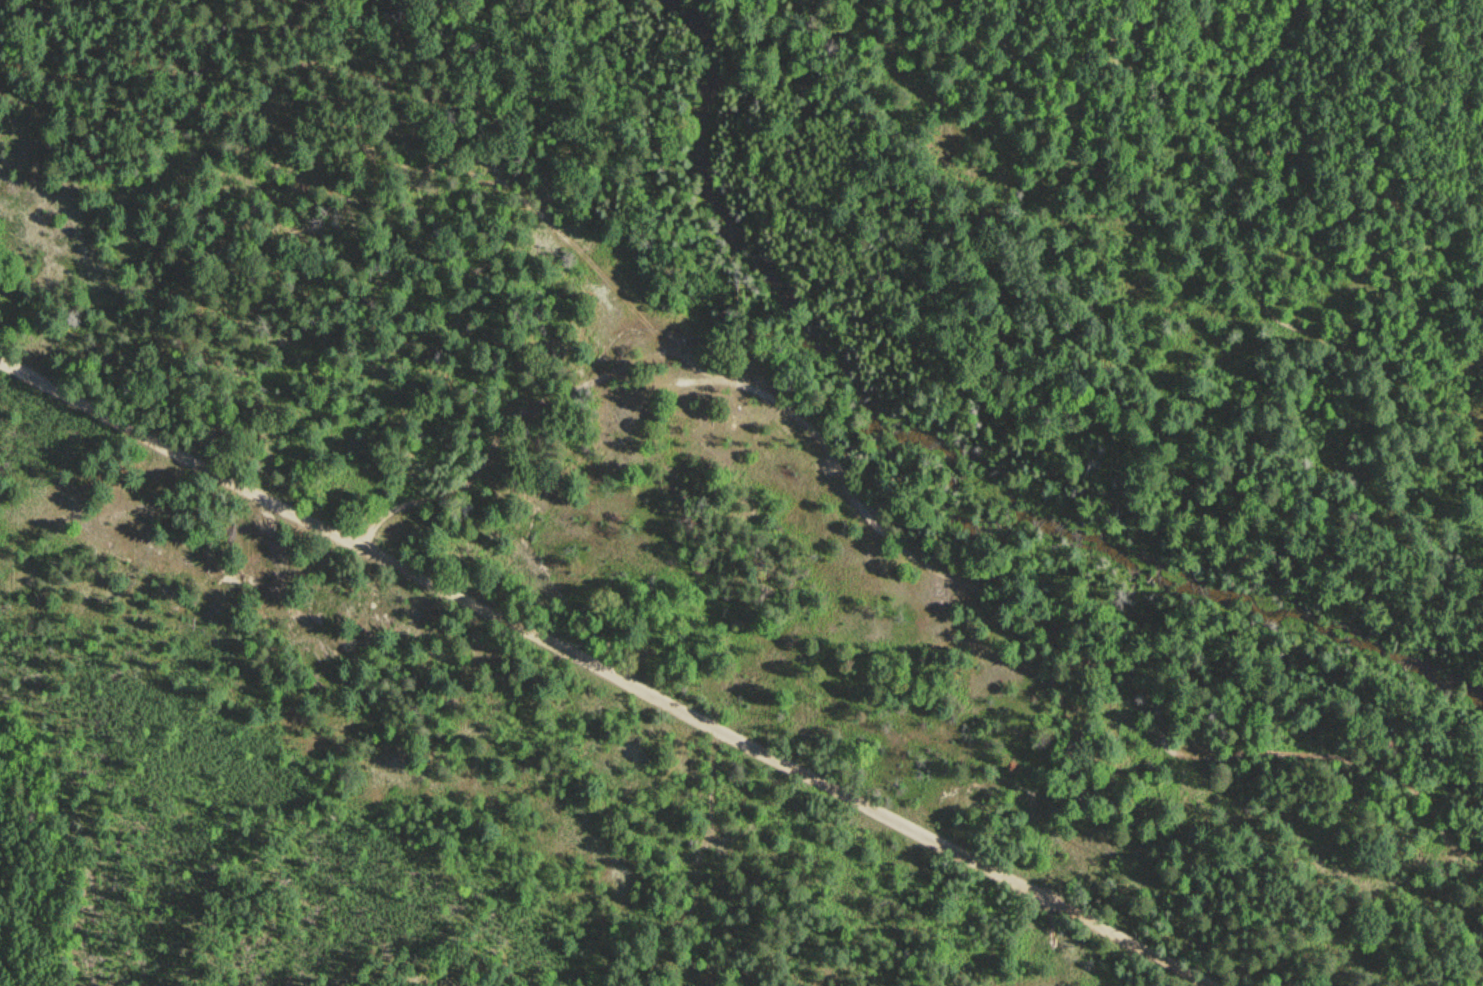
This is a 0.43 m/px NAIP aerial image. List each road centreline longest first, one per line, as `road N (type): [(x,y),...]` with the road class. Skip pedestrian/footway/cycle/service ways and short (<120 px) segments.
road 1 (track): [(1482,861),(1448,836),(1416,789),(1346,753),(1249,749),(1220,759),(1209,749),(1167,744),(1156,699),(905,548),(866,513),(810,423),(765,391),(726,379),(615,374),(512,415),(463,489),(406,501),(360,545)]
road 2 (residential): [(1227,985),(0,359)]
road 3 (track): [(726,379),(683,354),(380,58),(394,0)]
road 4 (track): [(1482,421),(1269,318),(1168,314),(1047,199)]
road 5 (track): [(1269,318),(1243,224),(1254,105),(1311,0)]
road 6 (track): [(715,722),(692,897),(643,985)]

